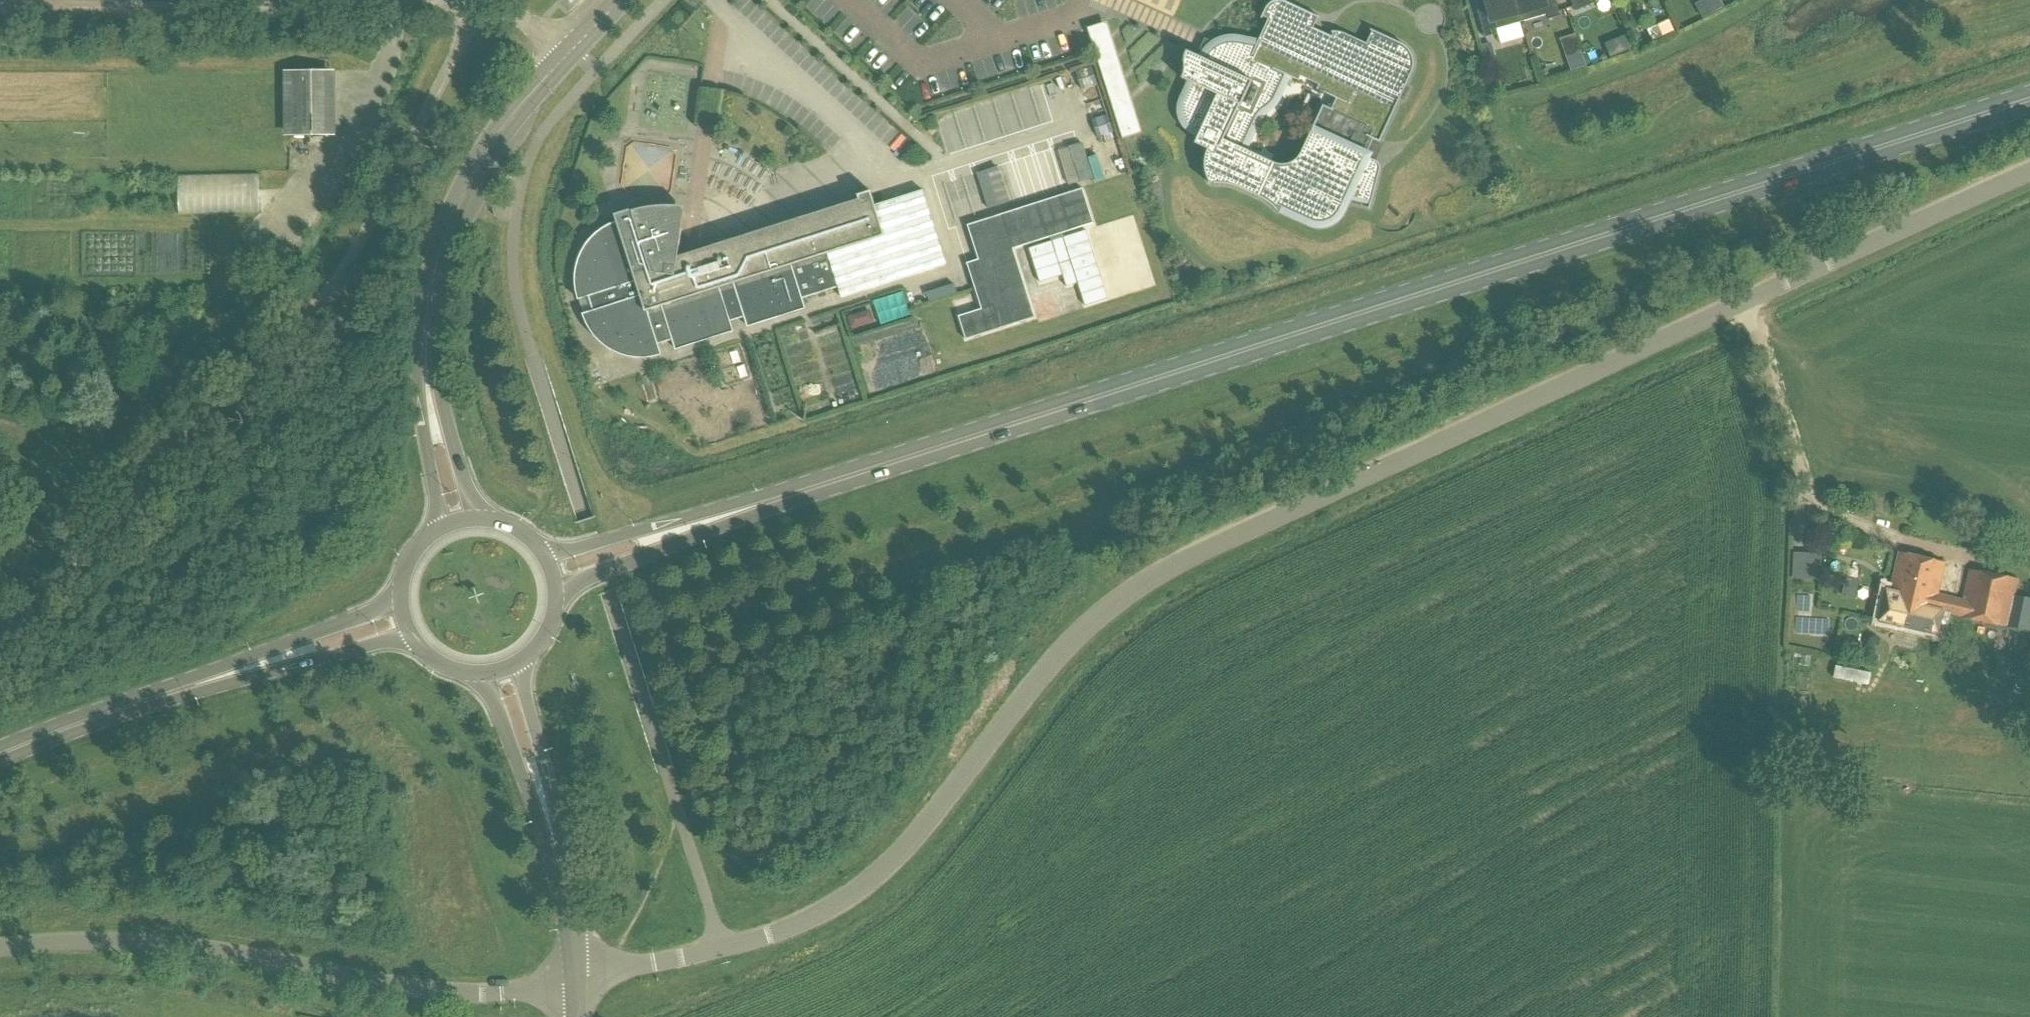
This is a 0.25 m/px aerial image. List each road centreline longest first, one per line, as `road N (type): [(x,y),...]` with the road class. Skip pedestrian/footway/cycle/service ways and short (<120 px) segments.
road 1 (unclassified): [(578,978),(770,937),(868,884),(922,829),(1058,658),(1104,614),(1173,567),(2029,178)]
road 2 (primary): [(851,478),(2029,101)]
road 3 (unclassified): [(0,641),(291,356),(350,272),(472,11),(579,45)]
road 4 (unclassified): [(0,949),(165,945),(361,986),(495,993),(578,978)]
road 5 (track): [(0,8),(416,2),(472,11)]
road 6 (secondary): [(426,363),(429,305),(464,194),(579,45)]
road 7 (primary): [(555,593),(851,478)]
road 8 (primary): [(851,478),(543,555)]
road 9 (primary): [(399,593),(132,707)]
road 10 (primary): [(132,707),(408,636)]
road 11 (unclassified): [(552,835),(521,662)]
road 12 (unclassified): [(480,676),(552,835)]
road 13 (secondary): [(426,363),(422,426),(440,528)]
road 14 (secondary): [(479,519),(426,363)]
road 15 (unclassified): [(578,978),(552,835)]
road 16 (primary): [(0,754),(132,707)]

